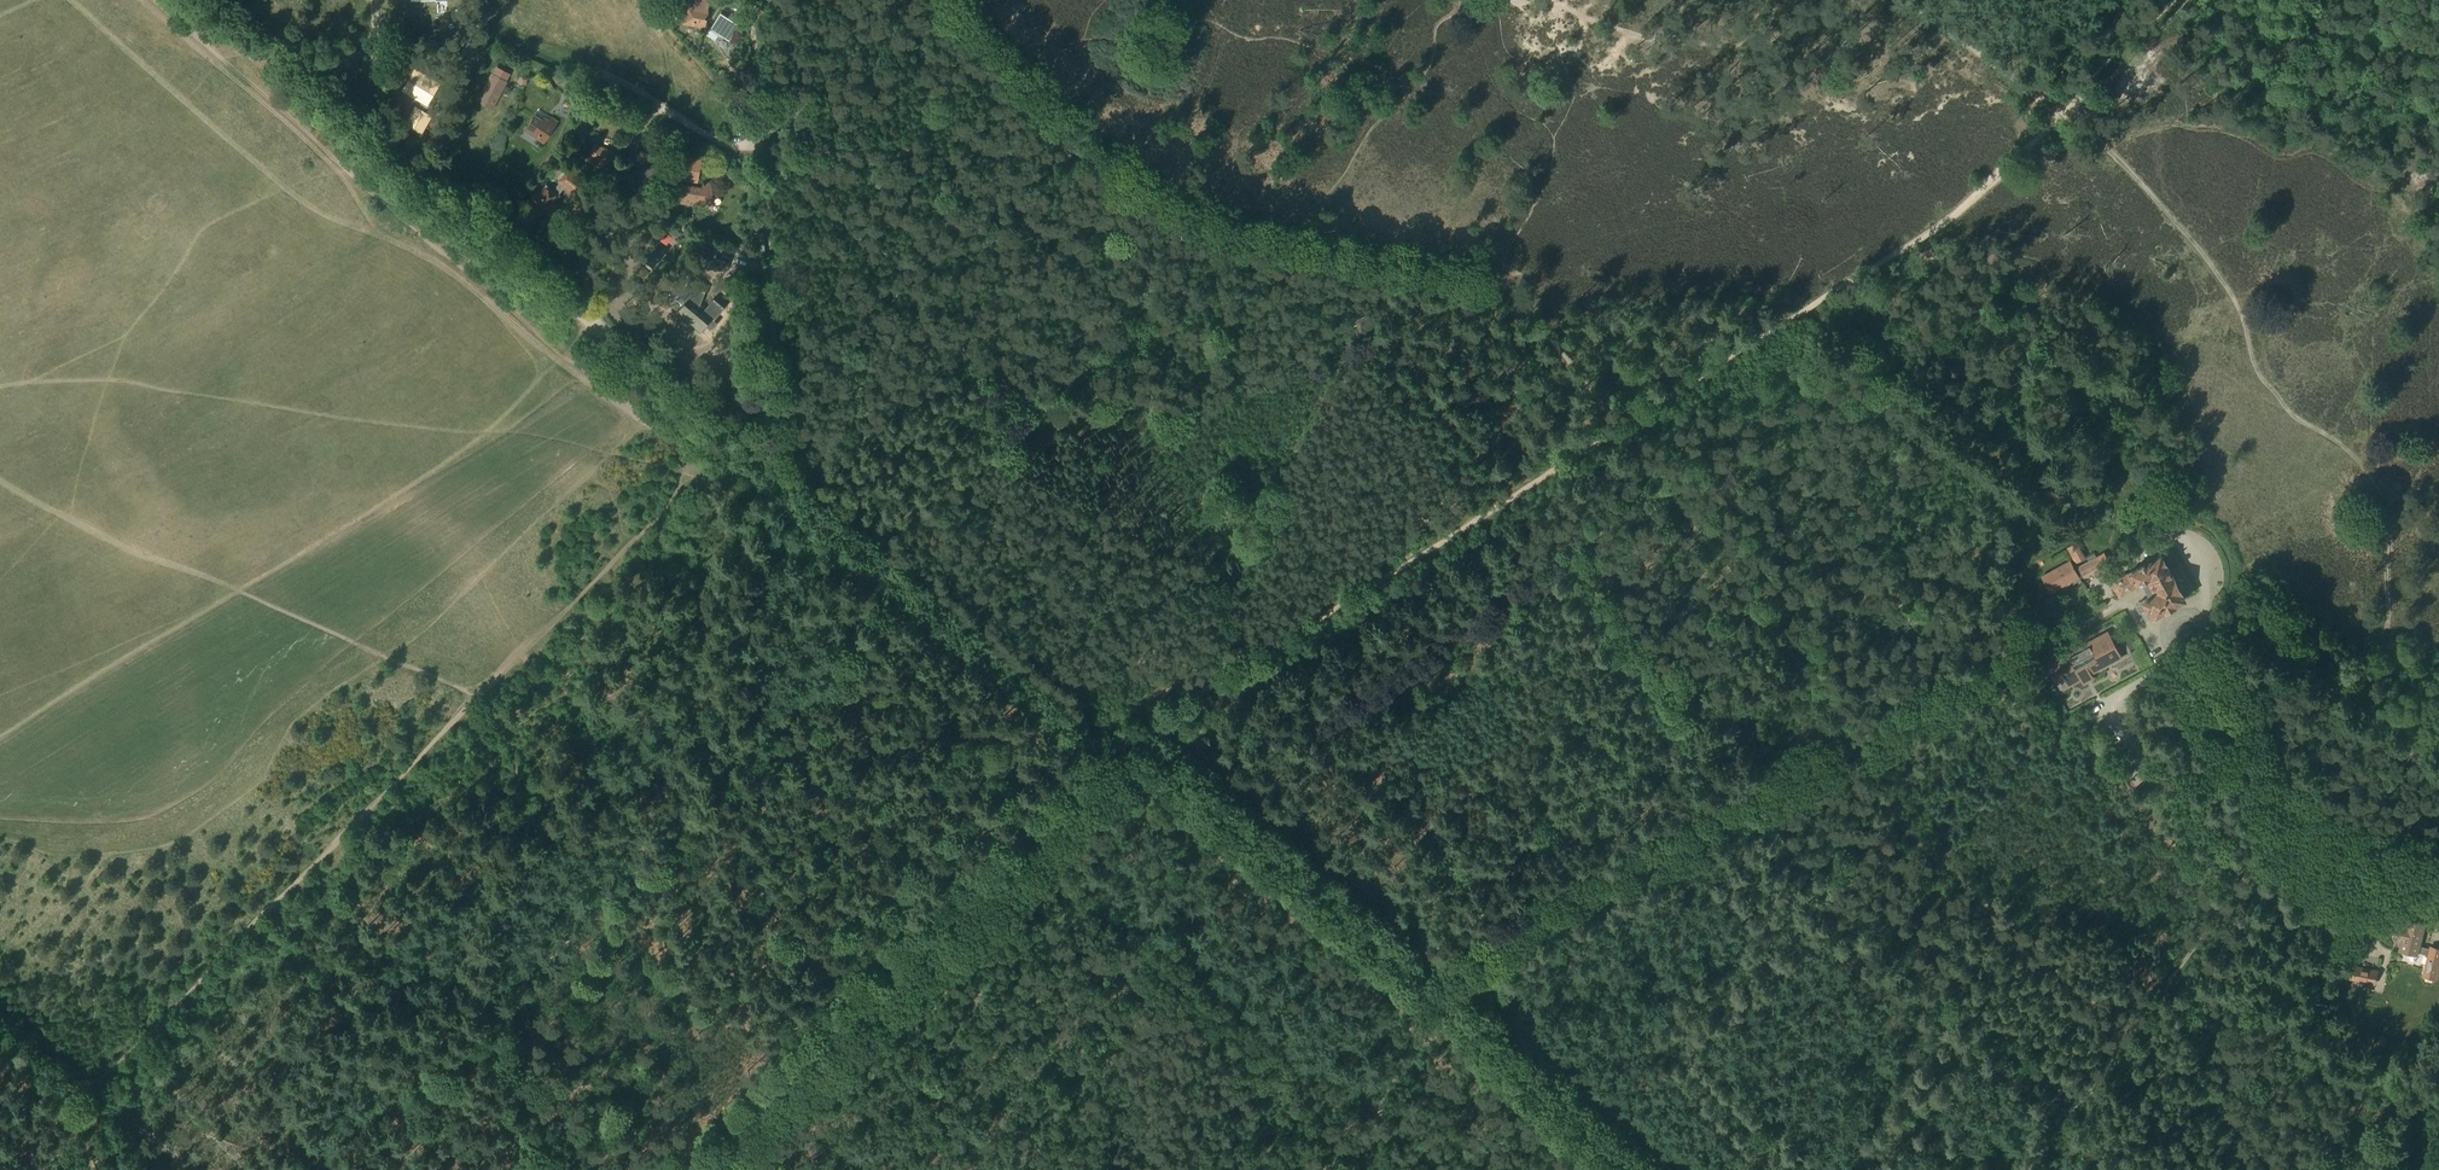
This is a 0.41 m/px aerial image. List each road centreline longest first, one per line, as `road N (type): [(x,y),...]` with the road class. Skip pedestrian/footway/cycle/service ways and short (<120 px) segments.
road 1 (track): [(963,0),(1061,103),(1159,190),(1284,241),(1501,278),(1620,428),(1849,745),(1882,803),(2002,910)]
road 2 (track): [(206,0),(1108,757)]
road 3 (track): [(1163,724),(1931,233),(2055,117)]
road 4 (track): [(2126,600),(1412,974)]
road 5 (track): [(74,0),(311,205),(438,259),(684,469)]
road 6 (track): [(0,748),(611,388)]
road 7 (track): [(702,1169),(1094,773)]
road 8 (track): [(0,482),(147,557),(184,566),(485,704)]
road 9 (track): [(743,0),(770,476)]
road 10 (track): [(1133,738),(1412,974)]
road 11 (track): [(1412,974),(1639,1169)]
road 12 (unclassified): [(2438,890),(2304,848),(2264,780)]
road 13 (track): [(1412,974),(1359,1169)]
road 14 (track): [(2055,117),(2173,0)]
road 15 (track): [(376,0),(386,154)]

